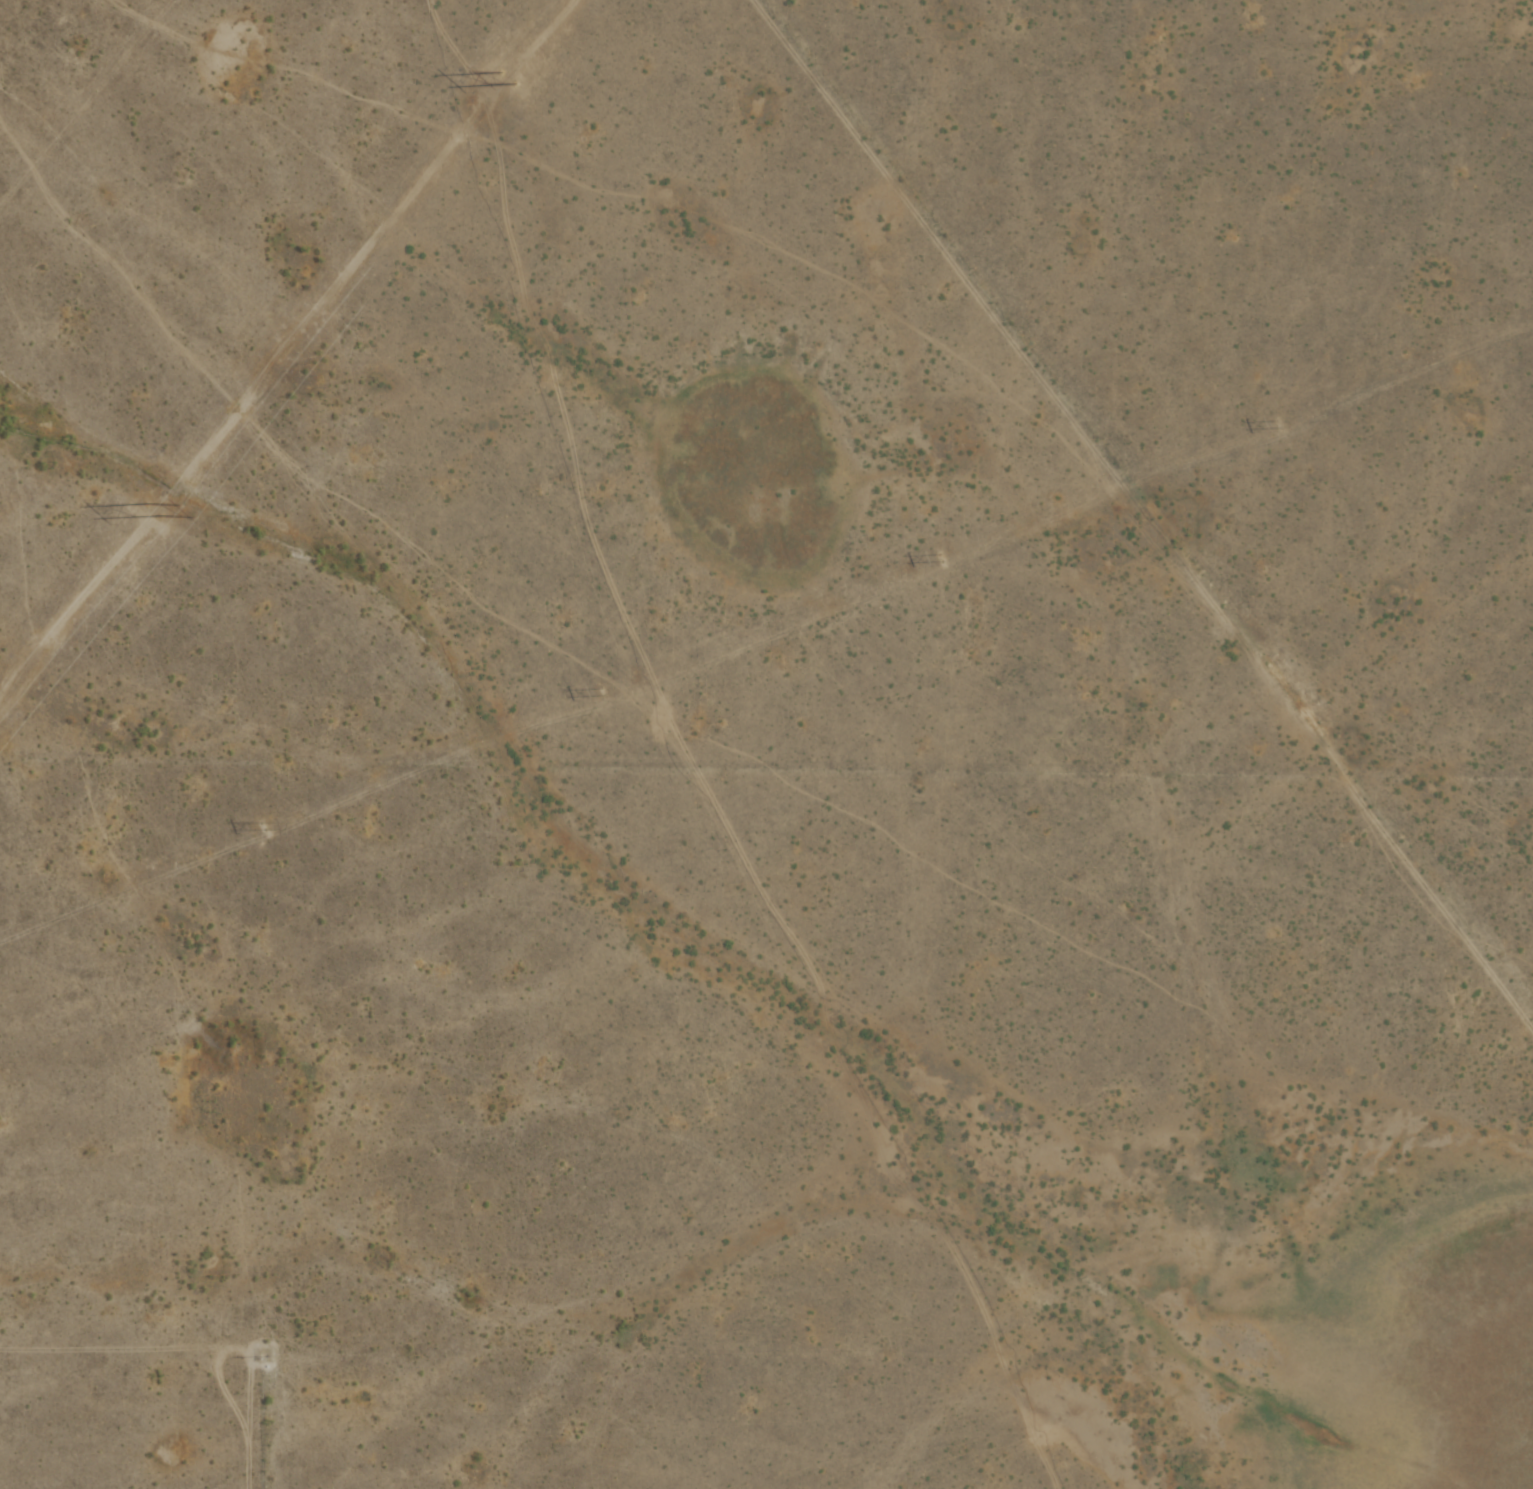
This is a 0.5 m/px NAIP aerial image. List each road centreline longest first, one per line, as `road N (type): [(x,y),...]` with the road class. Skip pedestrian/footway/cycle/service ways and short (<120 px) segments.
road 1 (track): [(1532,1384),(1413,1383),(1137,1347),(187,1336),(163,1354),(154,1379),(150,1488)]

